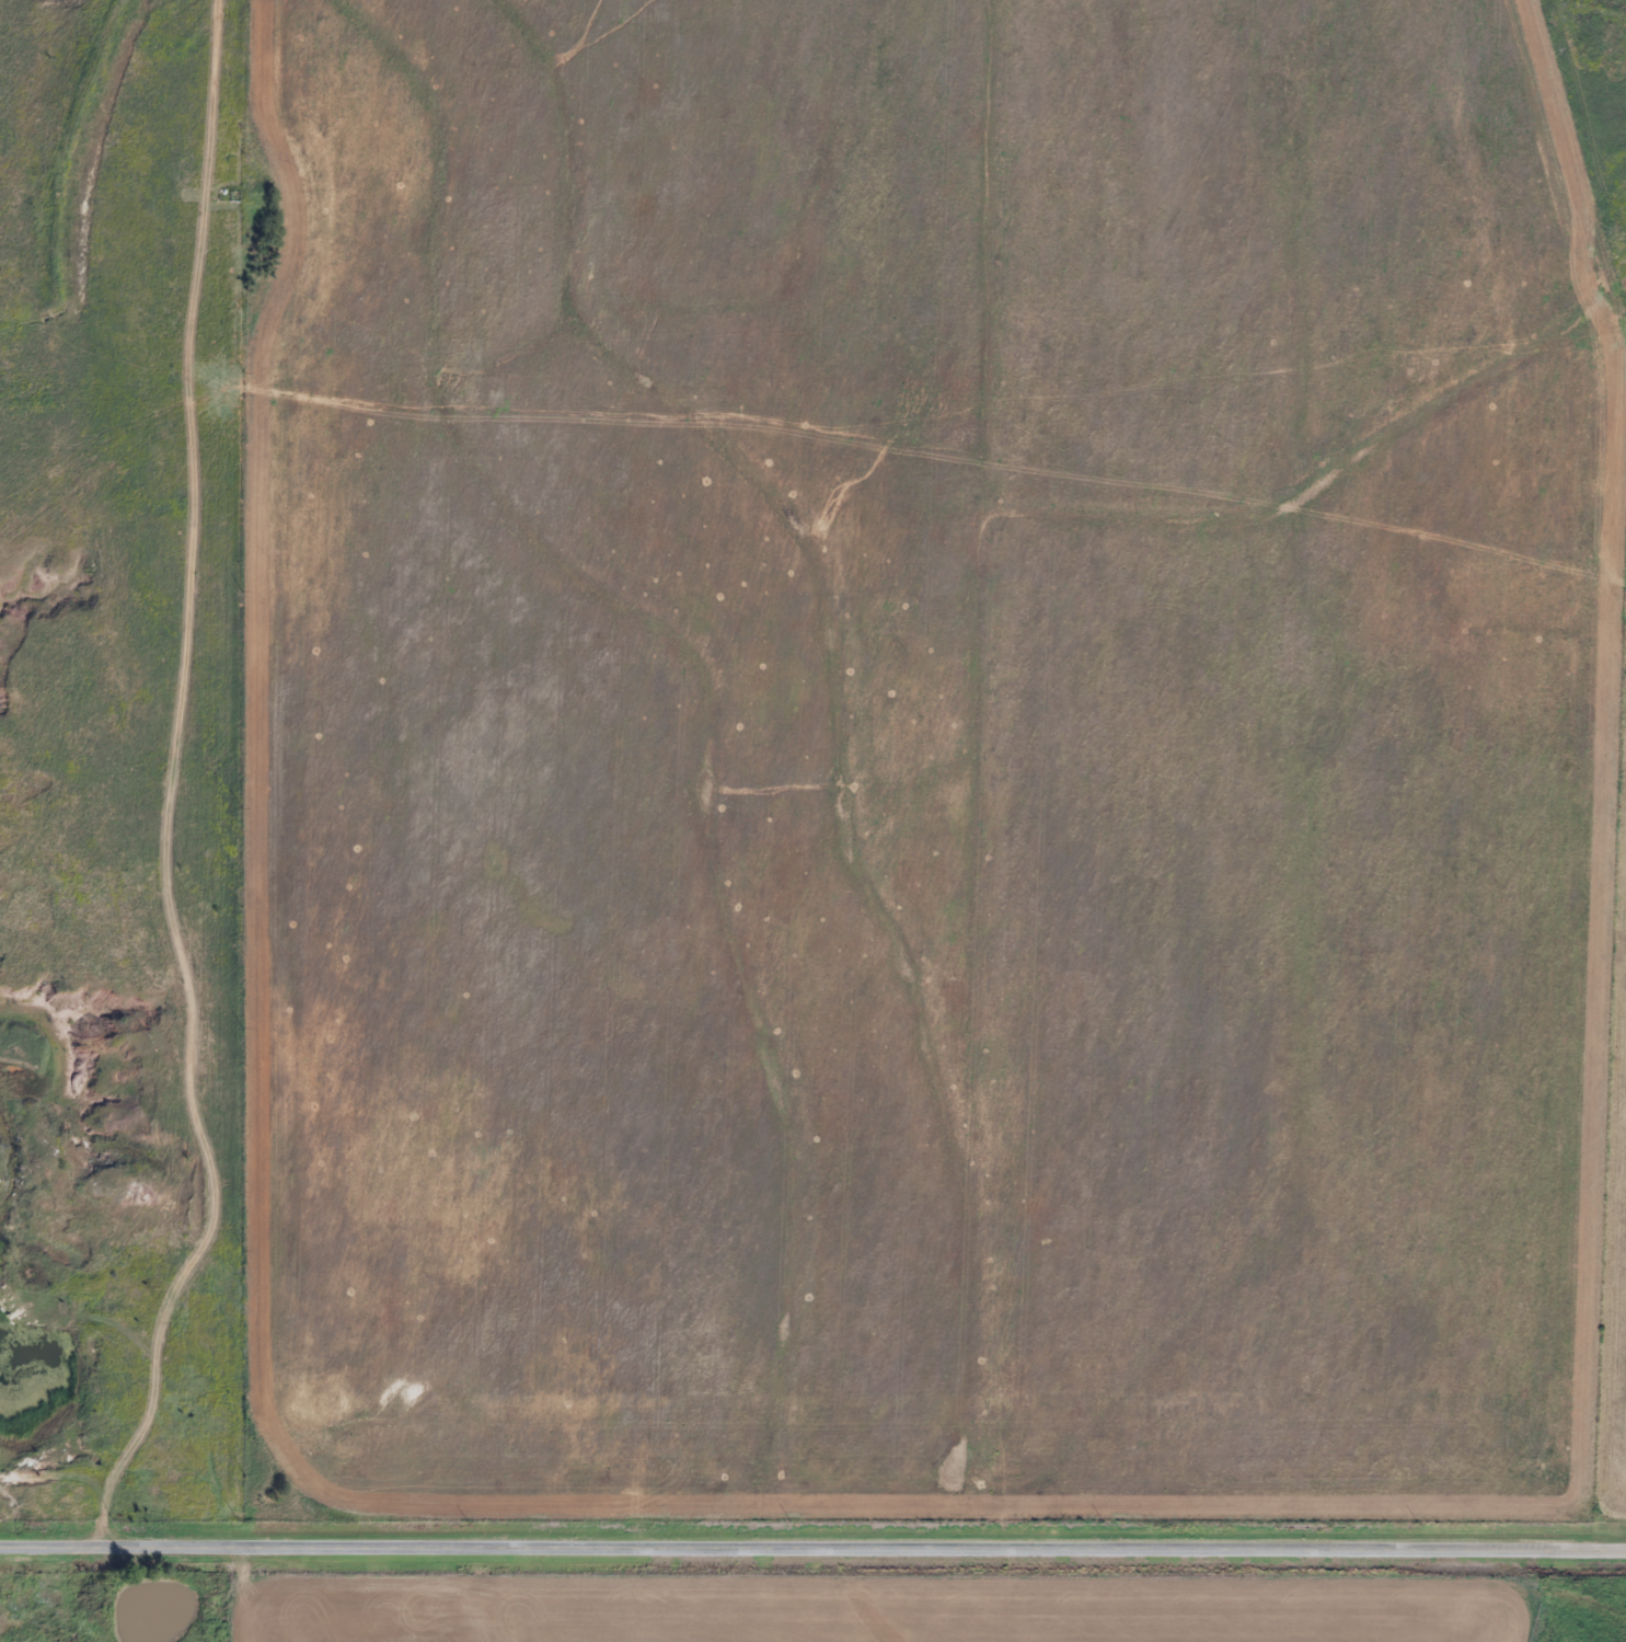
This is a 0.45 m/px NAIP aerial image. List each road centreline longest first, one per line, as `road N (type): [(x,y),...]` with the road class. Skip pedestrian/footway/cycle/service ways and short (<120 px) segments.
road 1 (secondary): [(1625,1547),(0,1543)]

